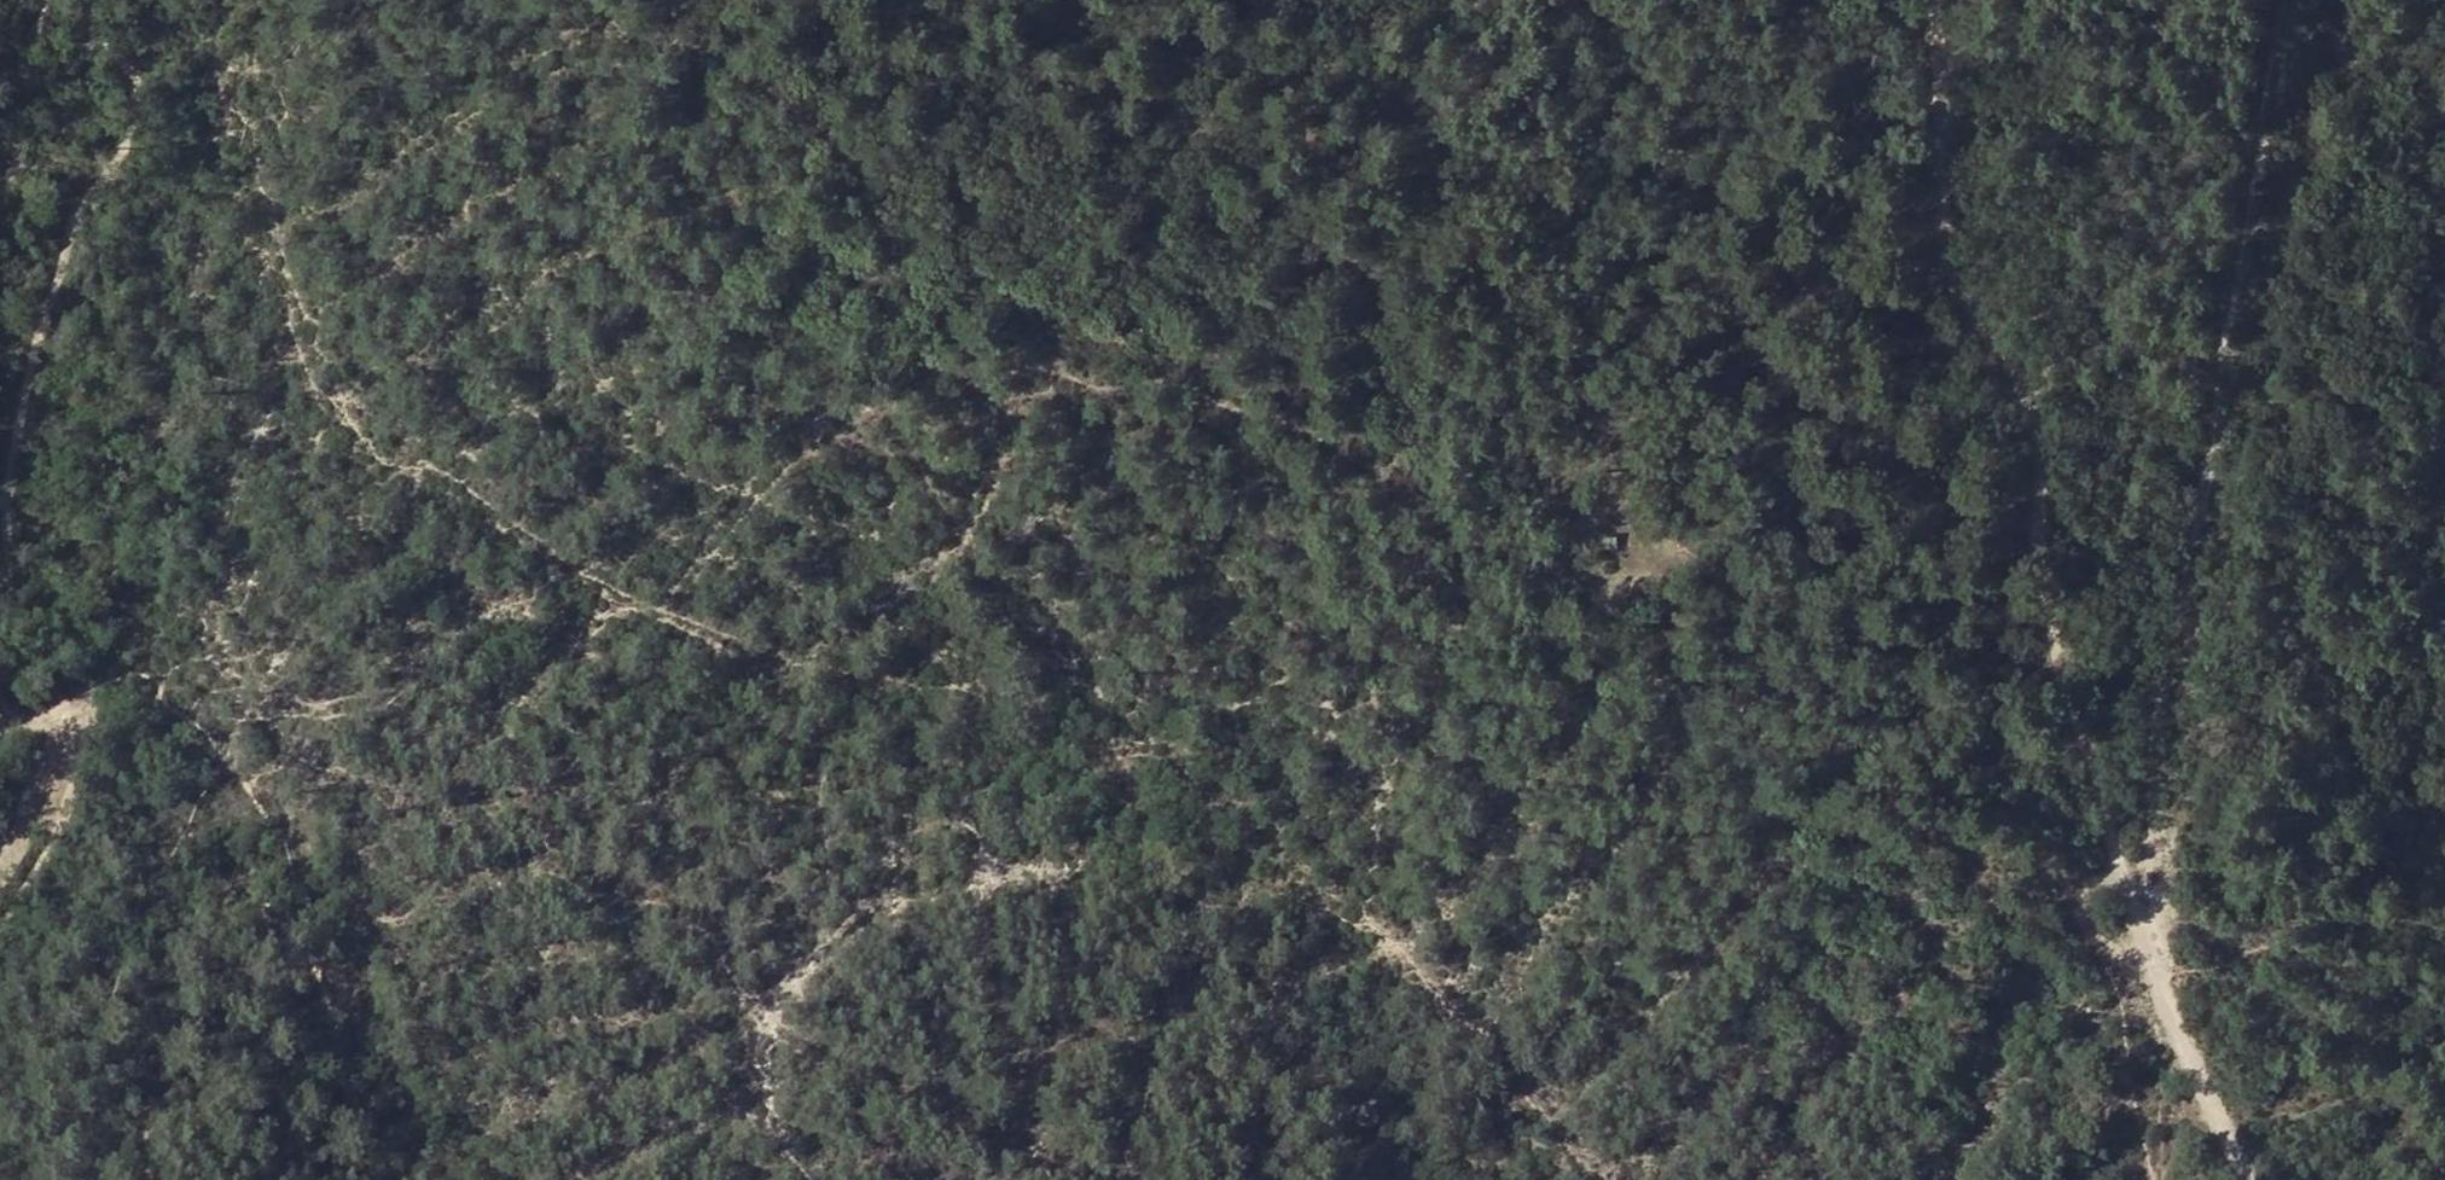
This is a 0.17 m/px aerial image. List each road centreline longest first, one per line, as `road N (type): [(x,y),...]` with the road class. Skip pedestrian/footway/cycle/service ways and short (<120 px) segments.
road 1 (track): [(2260,1179),(2100,878),(2036,413),(1950,250),(1932,0)]
road 2 (track): [(86,0),(89,30),(133,63),(127,129),(71,201),(14,436),(0,542)]

